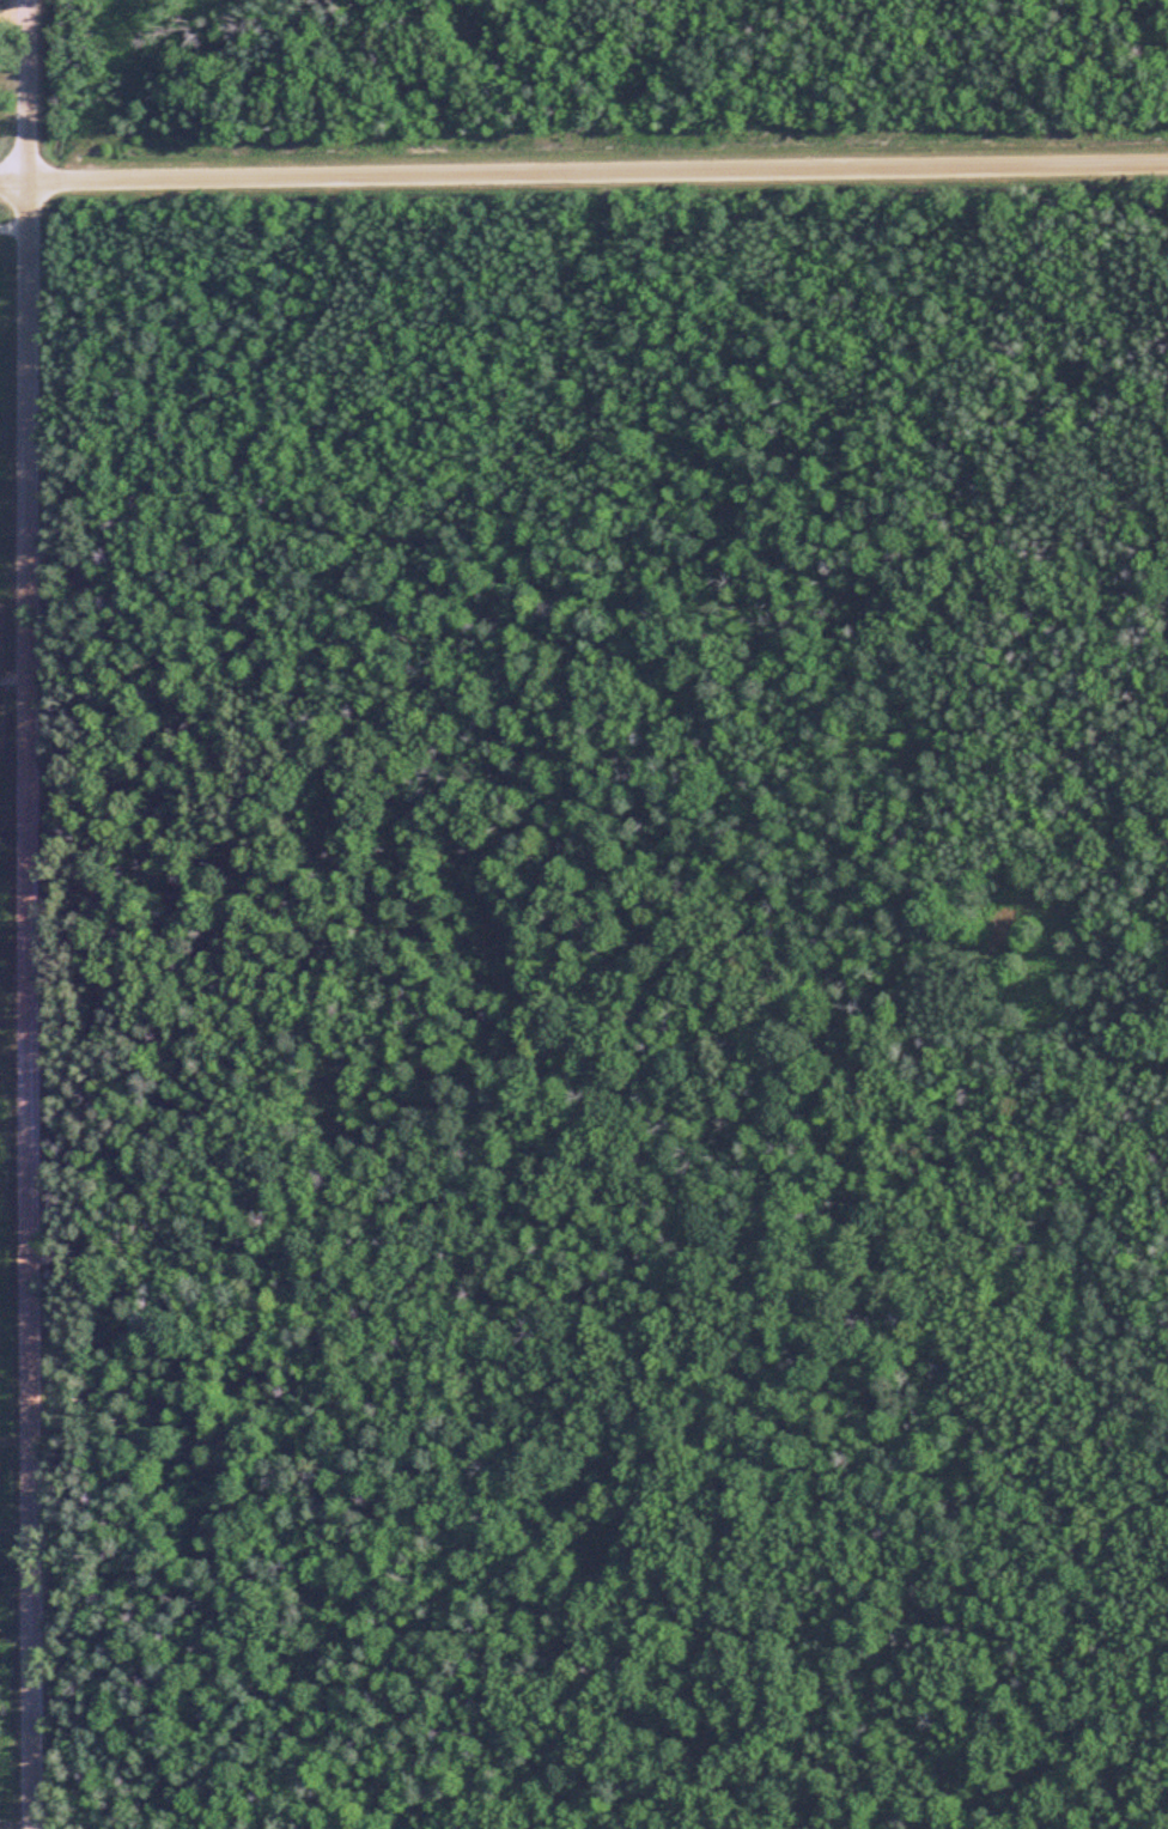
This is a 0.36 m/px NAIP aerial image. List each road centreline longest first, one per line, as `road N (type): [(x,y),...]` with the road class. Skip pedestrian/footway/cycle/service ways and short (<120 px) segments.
road 1 (residential): [(34,1828),(29,0)]
road 2 (residential): [(0,185),(1167,164)]

